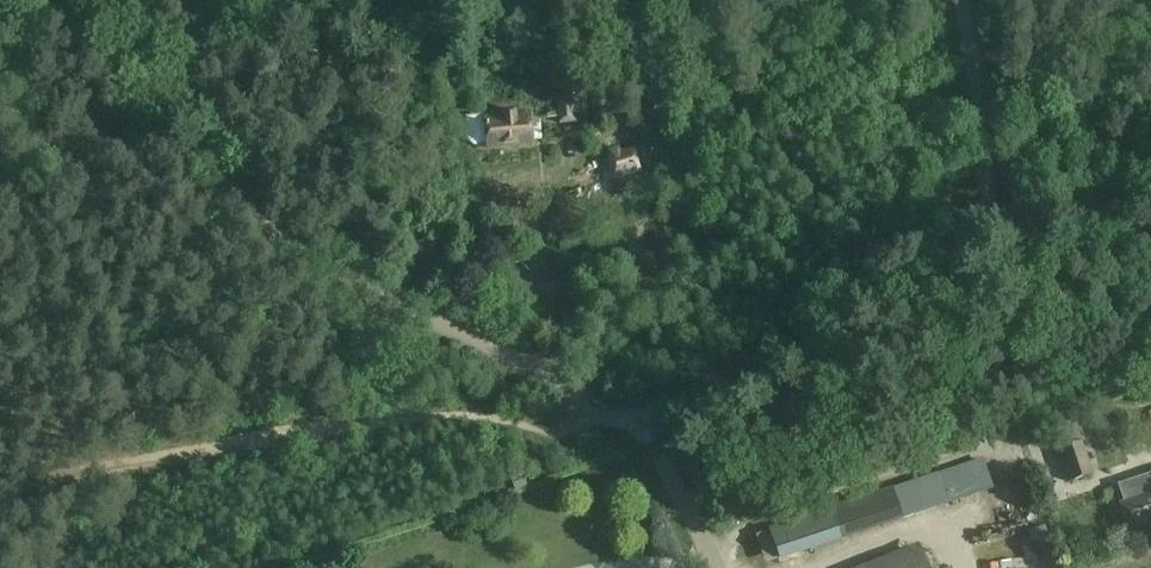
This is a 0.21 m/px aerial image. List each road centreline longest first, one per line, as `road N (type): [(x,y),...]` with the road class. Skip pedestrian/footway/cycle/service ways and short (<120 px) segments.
road 1 (track): [(624,417),(556,435),(461,418),(354,426),(0,492)]
road 2 (track): [(985,245),(624,417)]
road 3 (track): [(280,238),(624,417)]
road 4 (track): [(72,0),(236,200),(280,238)]
road 5 (track): [(963,0),(988,178),(985,245)]
road 6 (track): [(985,245),(1150,163)]
road 7 (track): [(624,417),(671,472),(719,562)]

